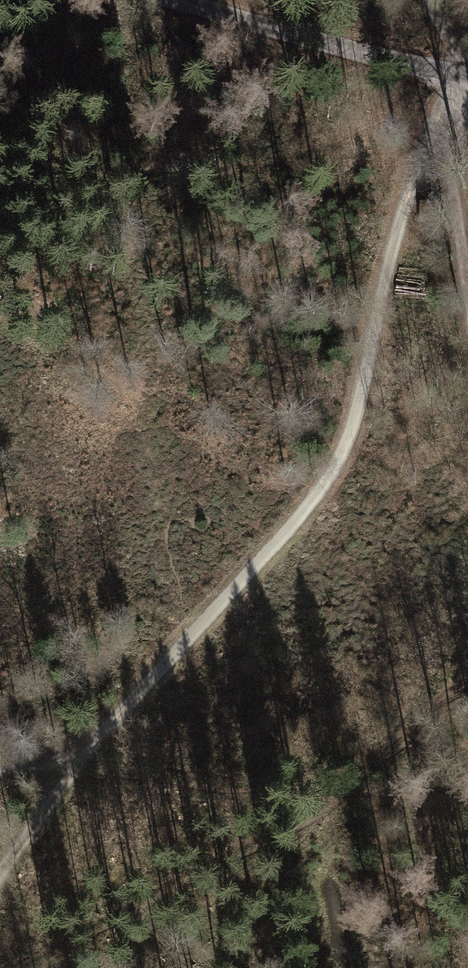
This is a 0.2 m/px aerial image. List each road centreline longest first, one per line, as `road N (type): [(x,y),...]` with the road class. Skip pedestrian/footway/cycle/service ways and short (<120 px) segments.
road 1 (track): [(440,116),(414,178),(337,462),(72,773)]
road 2 (unclassified): [(180,0),(467,77)]
road 3 (track): [(467,302),(440,116)]
road 4 (track): [(440,116),(462,75),(432,0)]
road 5 (track): [(72,773),(0,871)]

